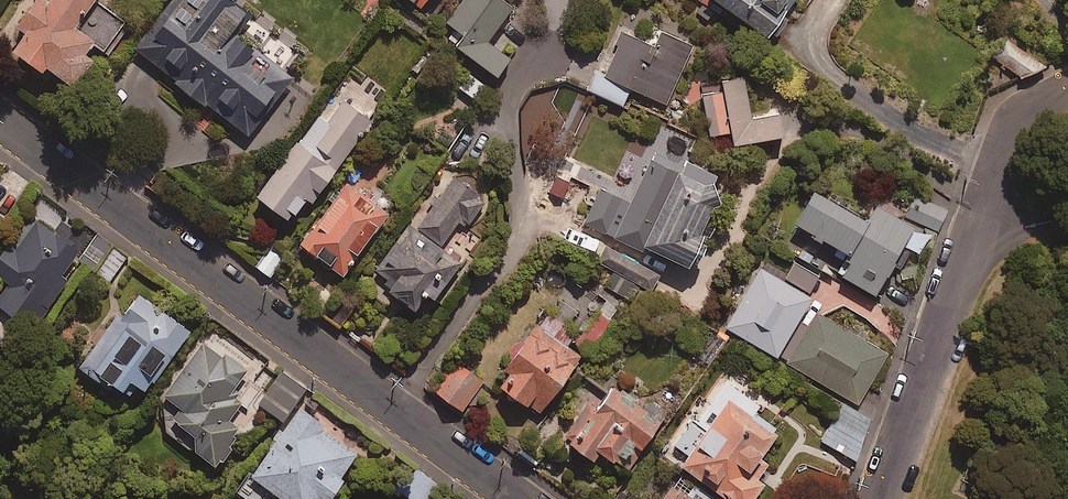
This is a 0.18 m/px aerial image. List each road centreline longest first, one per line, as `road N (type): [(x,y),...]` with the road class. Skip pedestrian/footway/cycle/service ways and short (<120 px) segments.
road 1 (residential): [(517,498),(0,120)]
road 2 (residential): [(878,498),(973,233)]
road 3 (residential): [(973,233),(997,150),(1014,122),(1067,90)]

